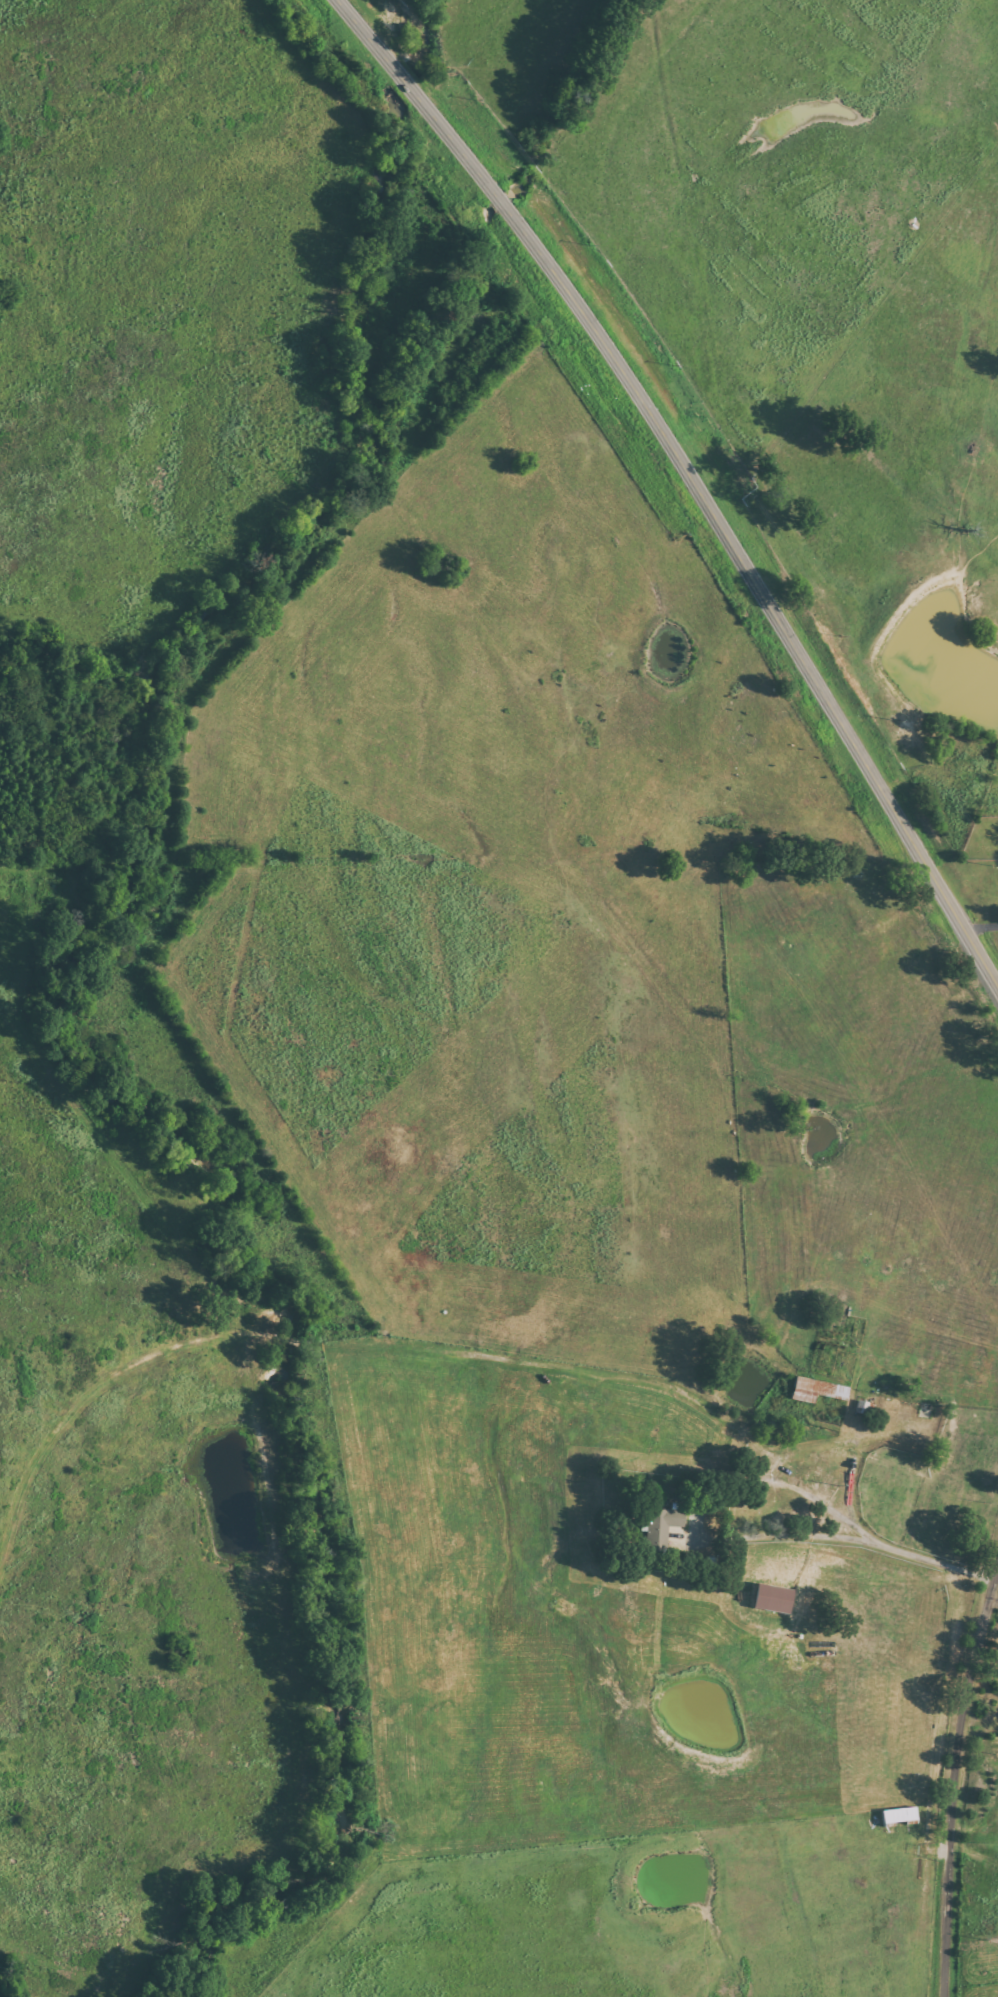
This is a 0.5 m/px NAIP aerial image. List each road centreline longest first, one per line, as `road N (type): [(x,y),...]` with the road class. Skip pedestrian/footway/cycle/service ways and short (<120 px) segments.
road 1 (secondary): [(997,986),(654,417),(544,255),(335,0)]
road 2 (residential): [(943,1996),(952,1810),(970,1690),(997,1589)]

